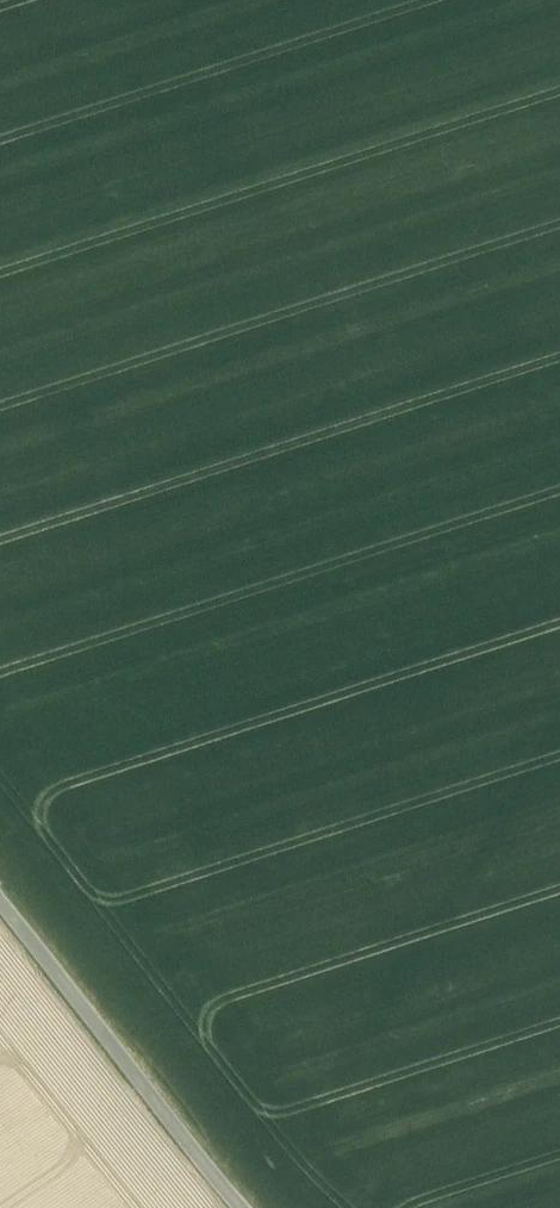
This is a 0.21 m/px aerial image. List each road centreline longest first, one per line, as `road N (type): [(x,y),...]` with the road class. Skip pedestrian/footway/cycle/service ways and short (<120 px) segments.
road 1 (track): [(0,898),(245,1207)]

